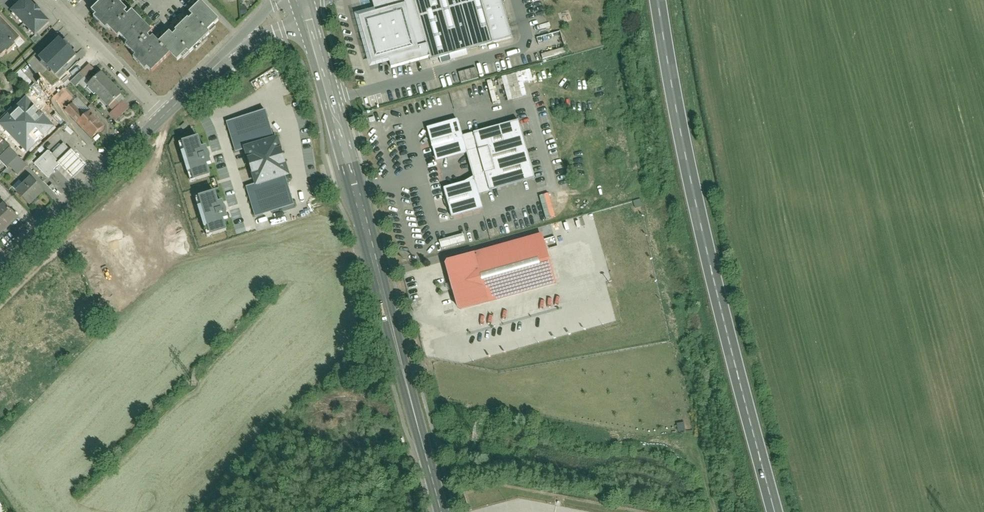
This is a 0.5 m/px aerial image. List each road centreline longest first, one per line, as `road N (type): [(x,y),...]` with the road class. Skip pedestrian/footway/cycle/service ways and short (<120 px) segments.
road 1 (tertiary): [(304,4),(443,511)]
road 2 (primary): [(775,511),(701,229),(658,0)]
road 3 (residential): [(165,115),(0,269)]
road 4 (residential): [(304,4),(252,34),(165,115)]
road 5 (residential): [(165,115),(55,0)]

